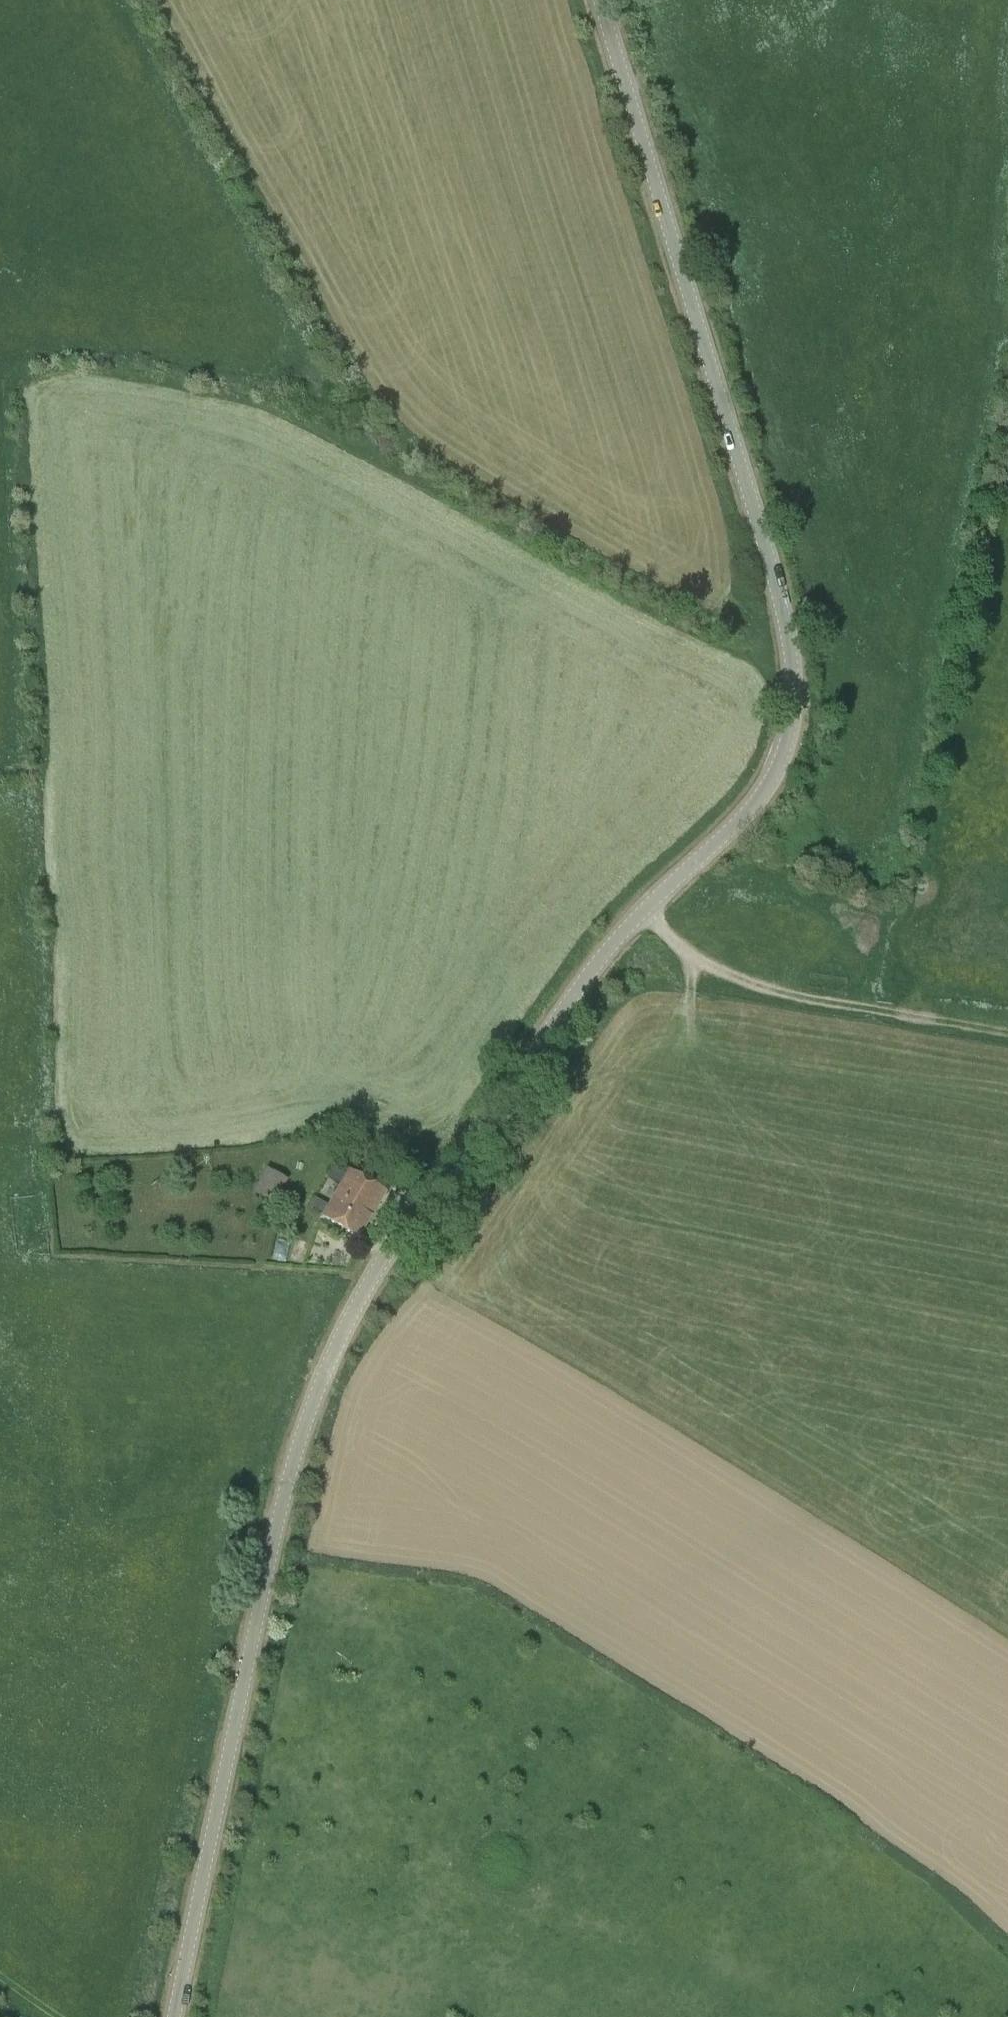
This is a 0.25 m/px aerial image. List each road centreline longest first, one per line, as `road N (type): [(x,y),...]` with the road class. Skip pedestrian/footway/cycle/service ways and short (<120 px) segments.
road 1 (secondary): [(173,2016),(282,1506),(330,1360),(397,1240),(520,1068),(606,954),(737,824),(786,746),(792,676),(776,584),(597,0)]
road 2 (track): [(1007,1033),(773,992),(695,961),(643,915)]

